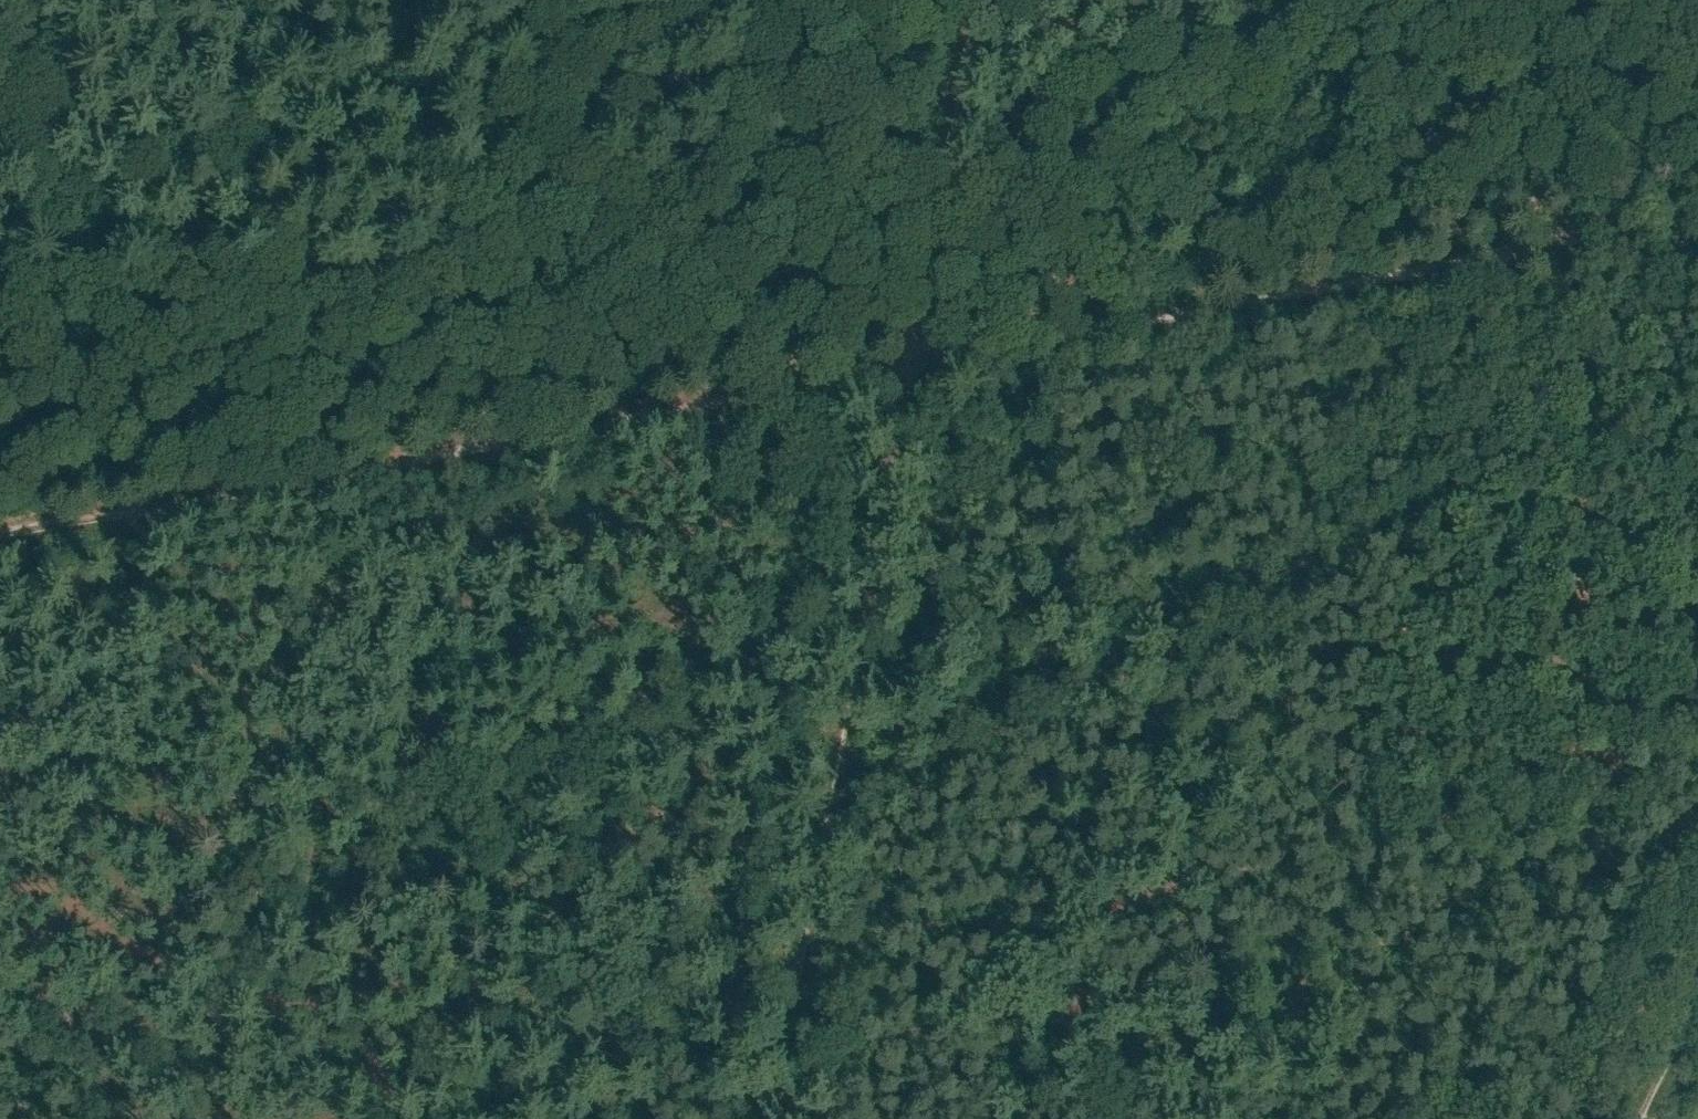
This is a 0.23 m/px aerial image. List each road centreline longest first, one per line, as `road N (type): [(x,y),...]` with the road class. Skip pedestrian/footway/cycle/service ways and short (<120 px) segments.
road 1 (track): [(775,1118),(912,363),(0,538)]
road 2 (track): [(1697,241),(1567,241),(912,363),(975,0)]
road 3 (track): [(1697,989),(1640,1118)]

